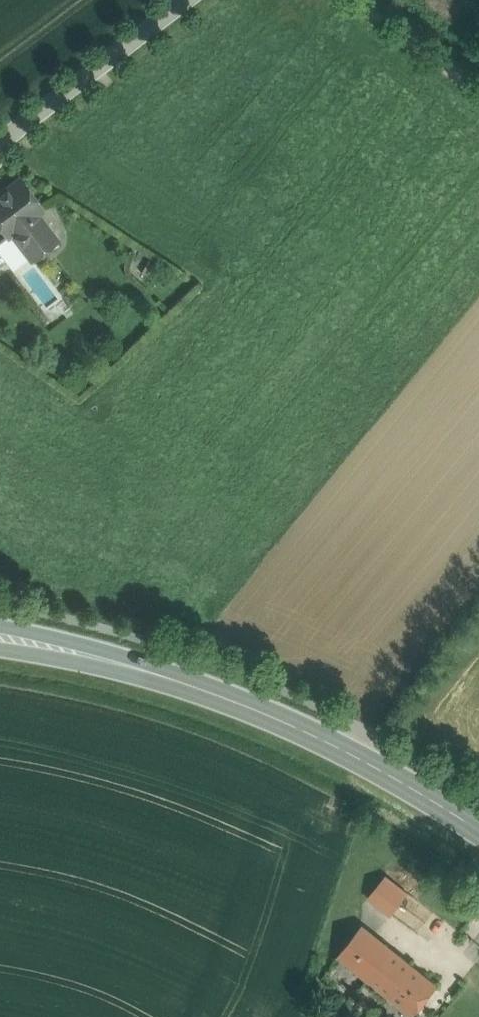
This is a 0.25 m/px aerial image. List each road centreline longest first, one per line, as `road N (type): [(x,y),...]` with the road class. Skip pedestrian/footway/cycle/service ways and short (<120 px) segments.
road 1 (tertiary): [(0,636),(144,670),(296,726),(478,830)]
road 2 (unclassified): [(193,0),(0,148)]

